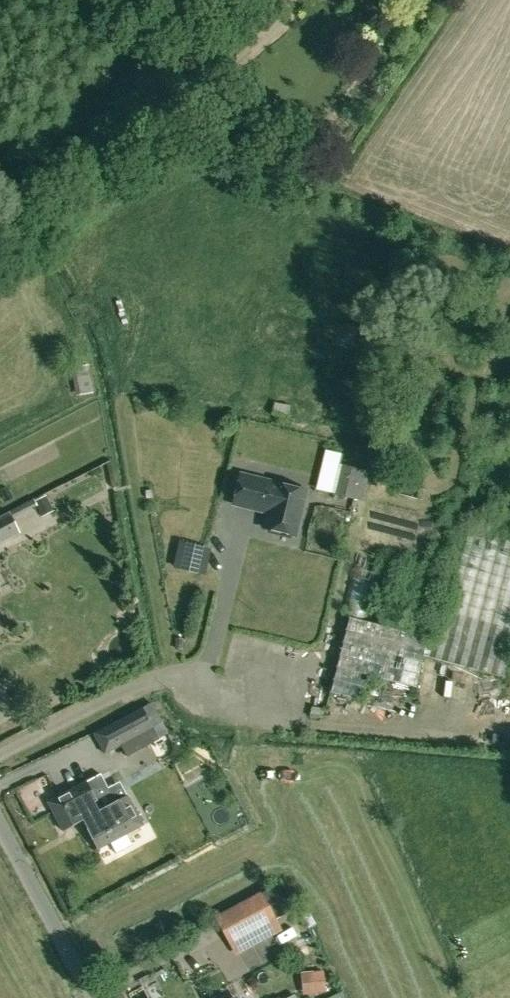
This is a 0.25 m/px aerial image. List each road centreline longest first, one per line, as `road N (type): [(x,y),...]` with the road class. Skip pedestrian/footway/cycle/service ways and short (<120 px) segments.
road 1 (unclassified): [(92,997),(0,826)]

